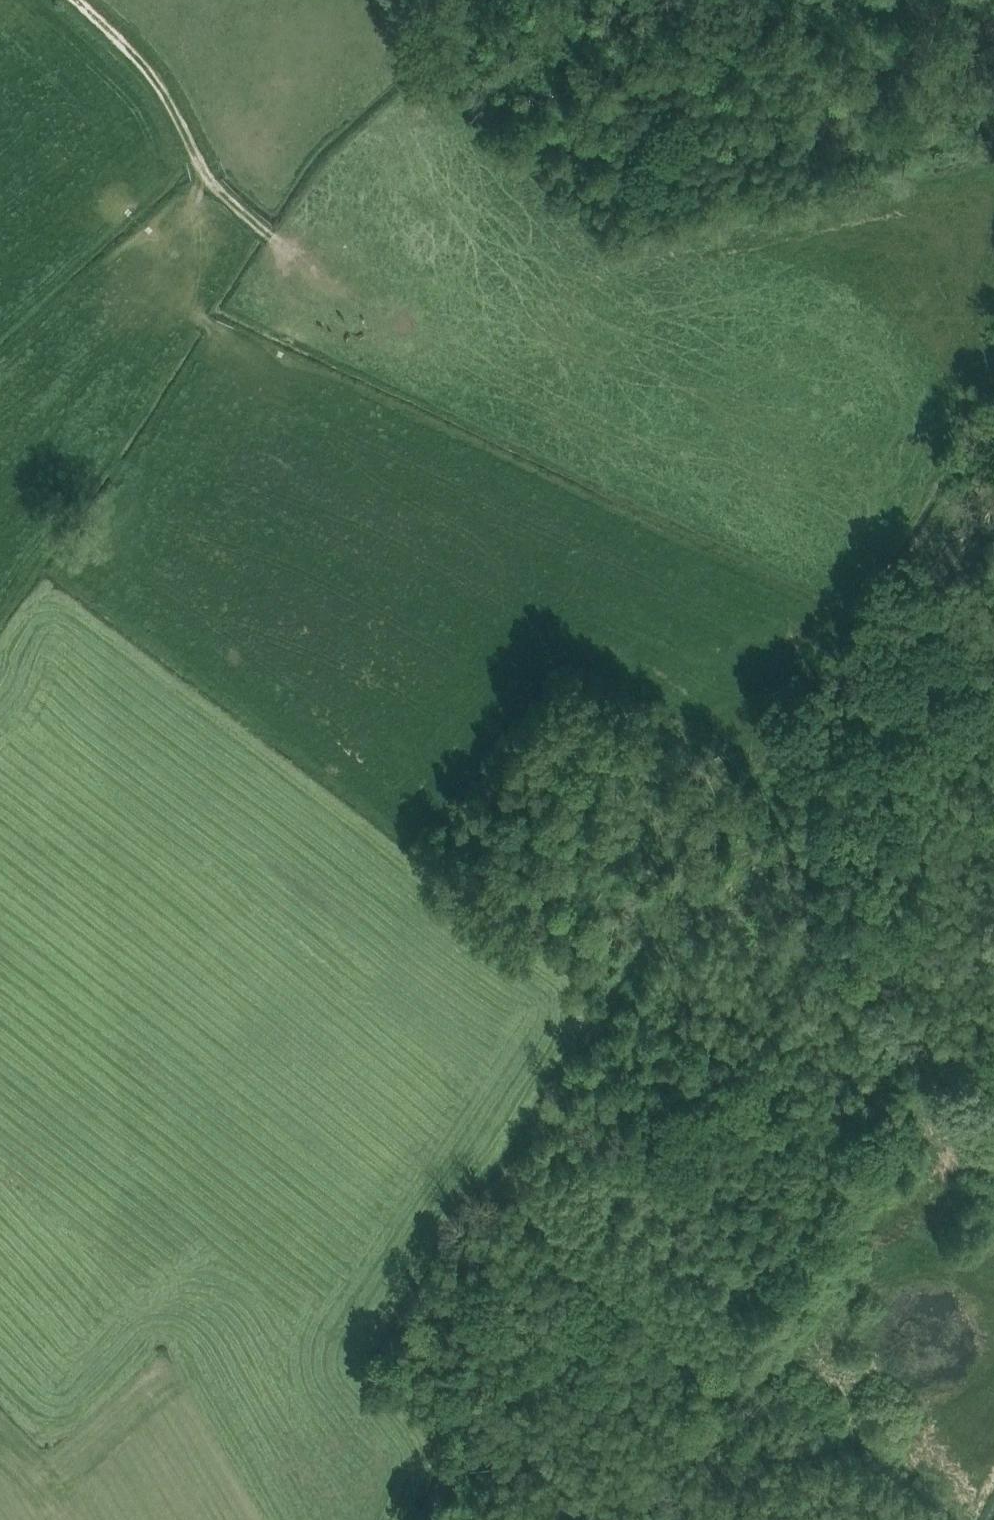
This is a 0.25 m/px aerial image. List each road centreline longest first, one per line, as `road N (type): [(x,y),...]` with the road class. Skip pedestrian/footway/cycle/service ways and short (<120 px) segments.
road 1 (track): [(266,230),(197,171),(151,71),(76,0)]

